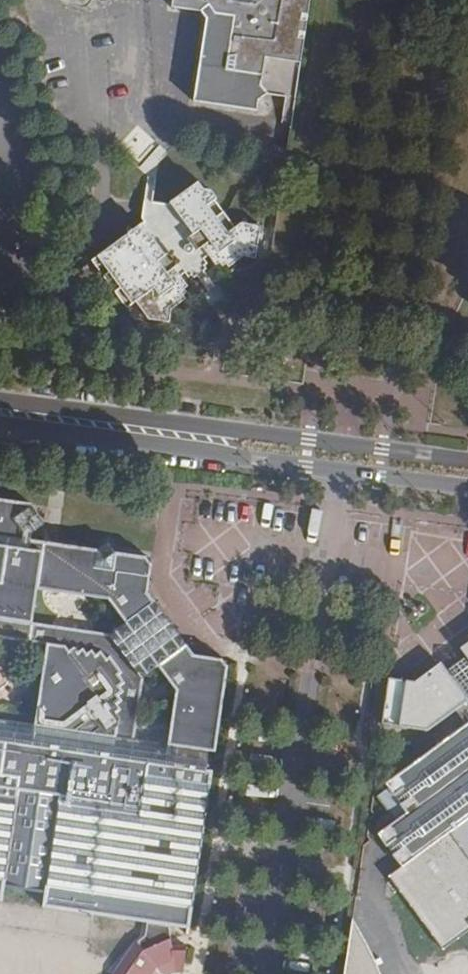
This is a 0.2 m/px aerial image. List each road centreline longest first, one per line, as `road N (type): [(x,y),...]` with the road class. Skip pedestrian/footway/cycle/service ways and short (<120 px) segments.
road 1 (tertiary): [(0,426),(467,487)]
road 2 (tertiary): [(467,460),(0,401)]

